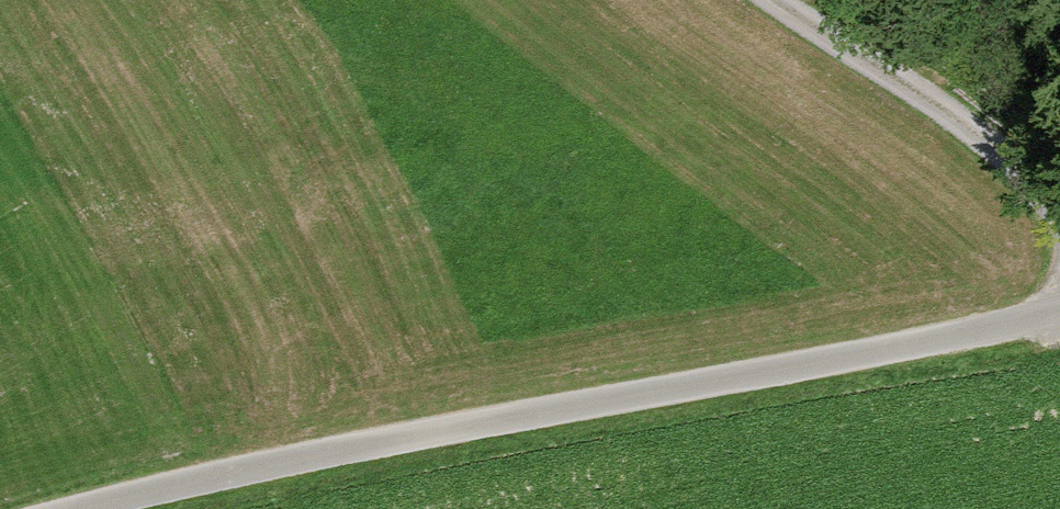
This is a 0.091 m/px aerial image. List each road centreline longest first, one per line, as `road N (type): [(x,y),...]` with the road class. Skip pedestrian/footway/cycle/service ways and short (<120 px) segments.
road 1 (track): [(1059,300),(269,463)]
road 2 (track): [(797,0),(1059,209)]
road 3 (unclassified): [(269,463),(50,508)]

